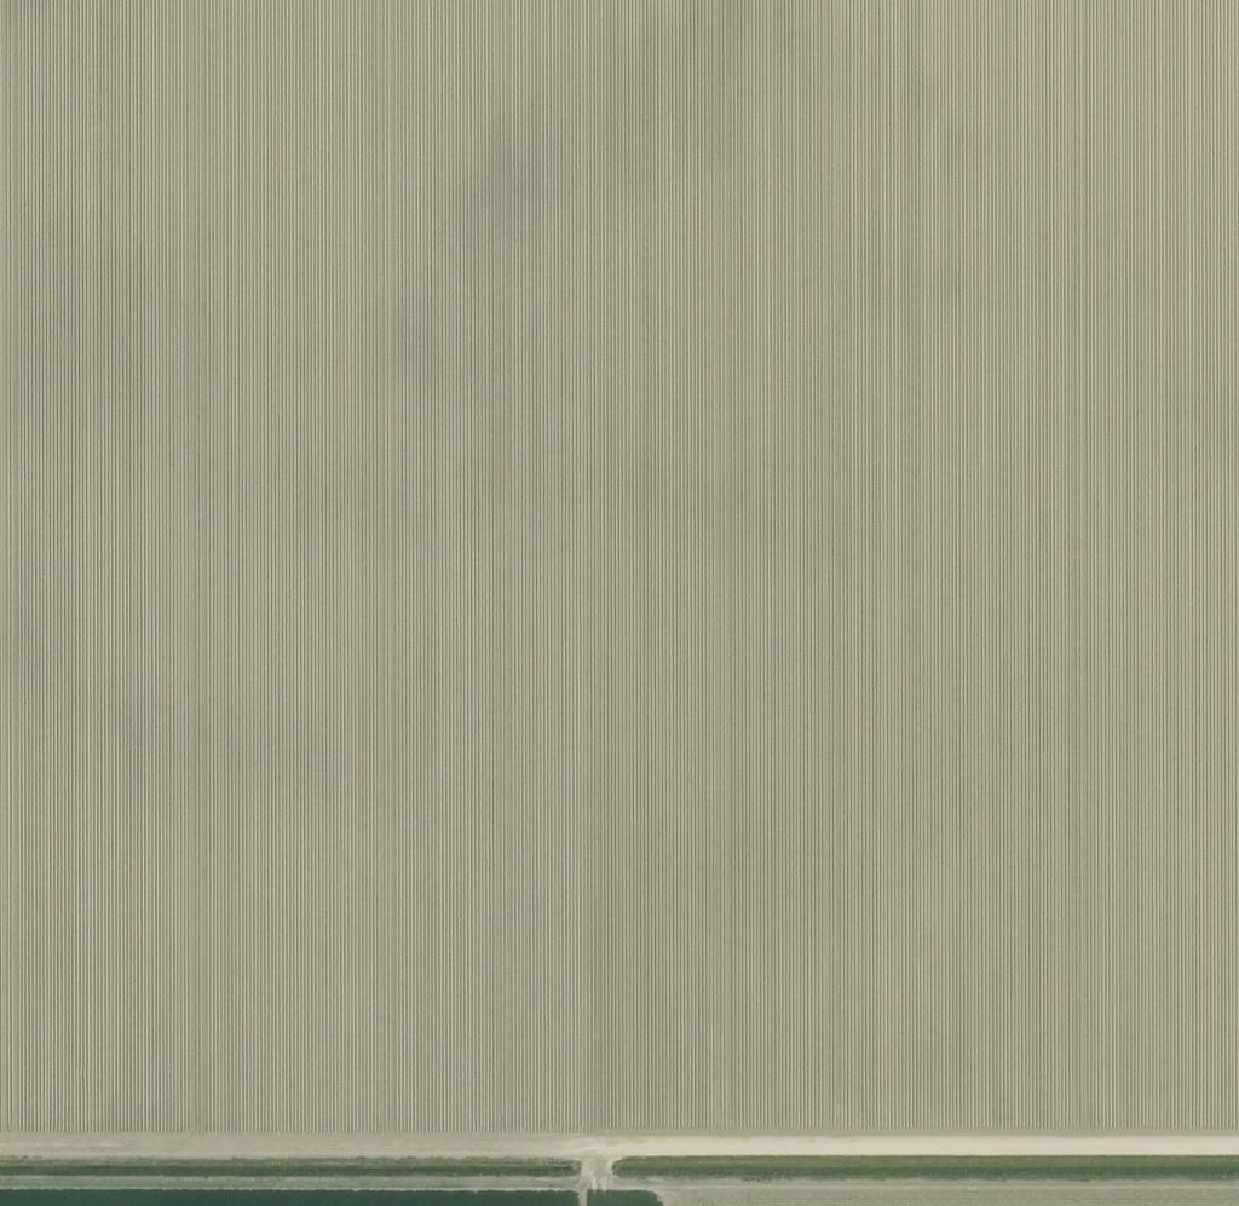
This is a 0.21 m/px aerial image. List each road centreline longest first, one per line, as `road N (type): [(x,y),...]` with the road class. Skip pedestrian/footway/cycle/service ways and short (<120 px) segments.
road 1 (track): [(1238,1147),(581,1147)]

